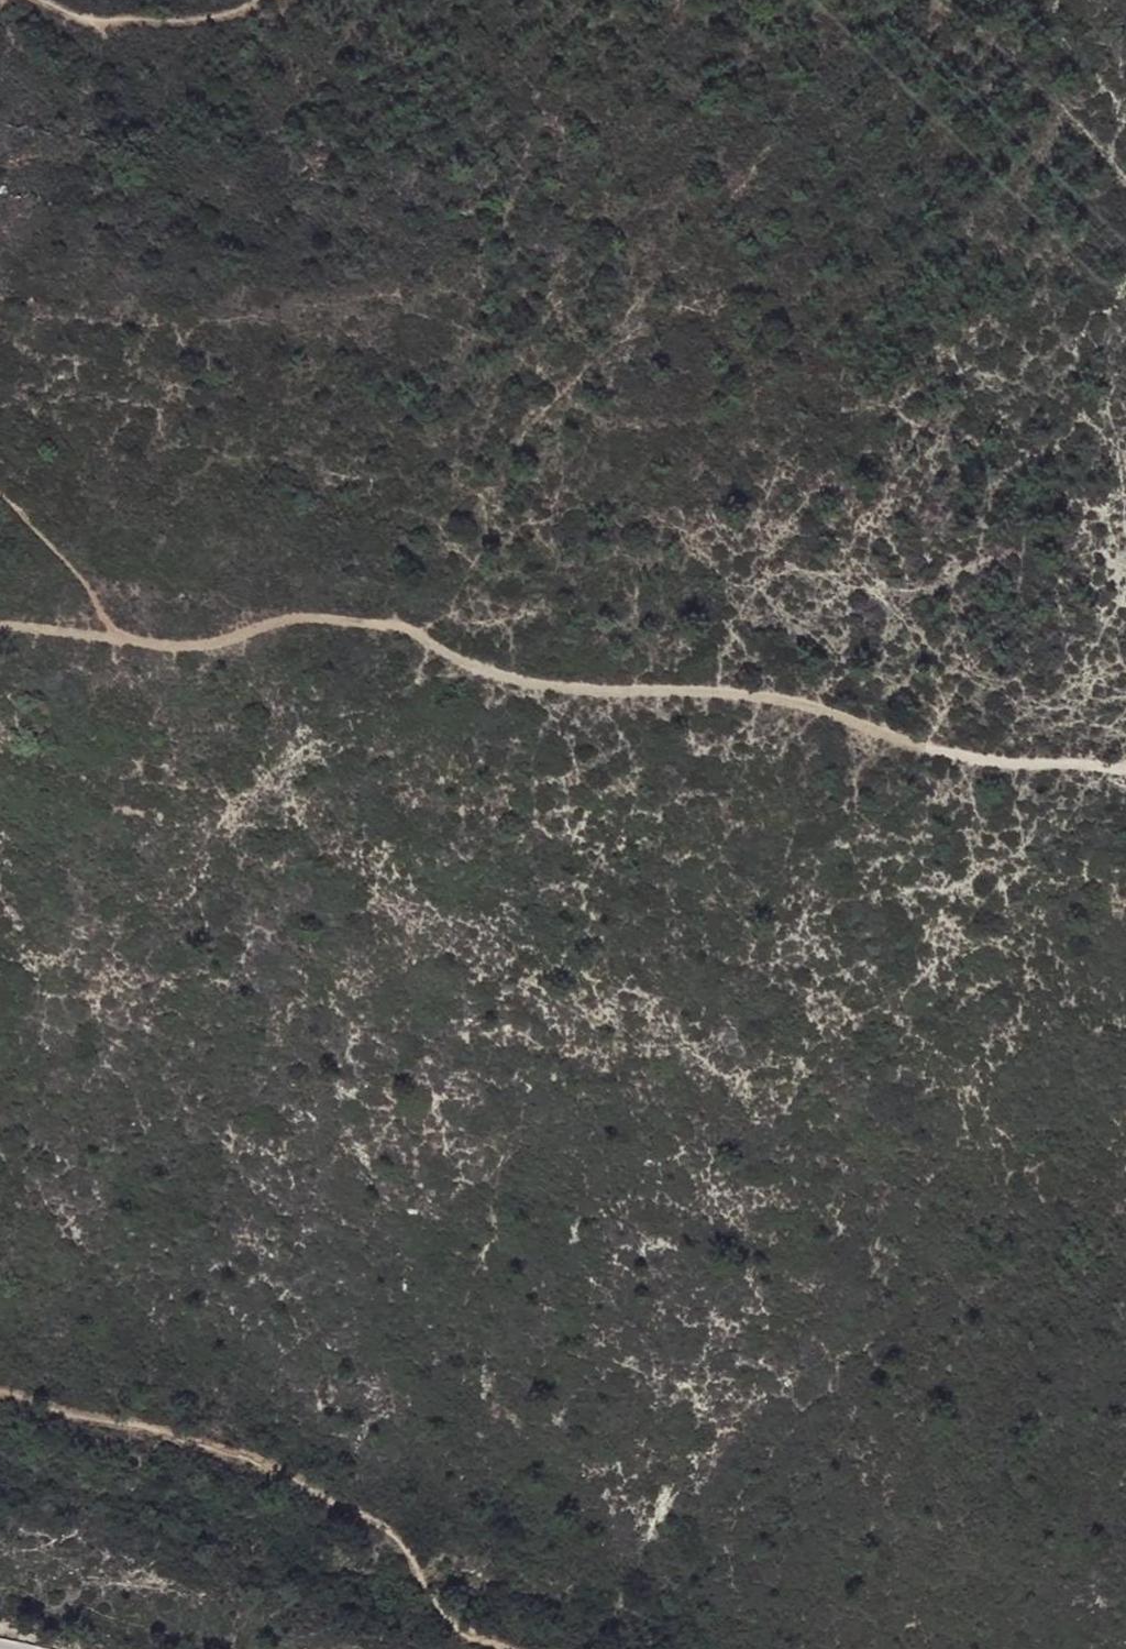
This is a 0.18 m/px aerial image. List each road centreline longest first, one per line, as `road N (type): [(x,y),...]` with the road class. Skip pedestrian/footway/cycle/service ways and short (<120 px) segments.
road 1 (track): [(0,617),(186,636),(308,608),(388,620),(566,677),(761,688),(945,738),(1125,763)]
road 2 (track): [(509,1648),(439,1609),(408,1542),(281,1460),(150,1419),(0,1389)]

